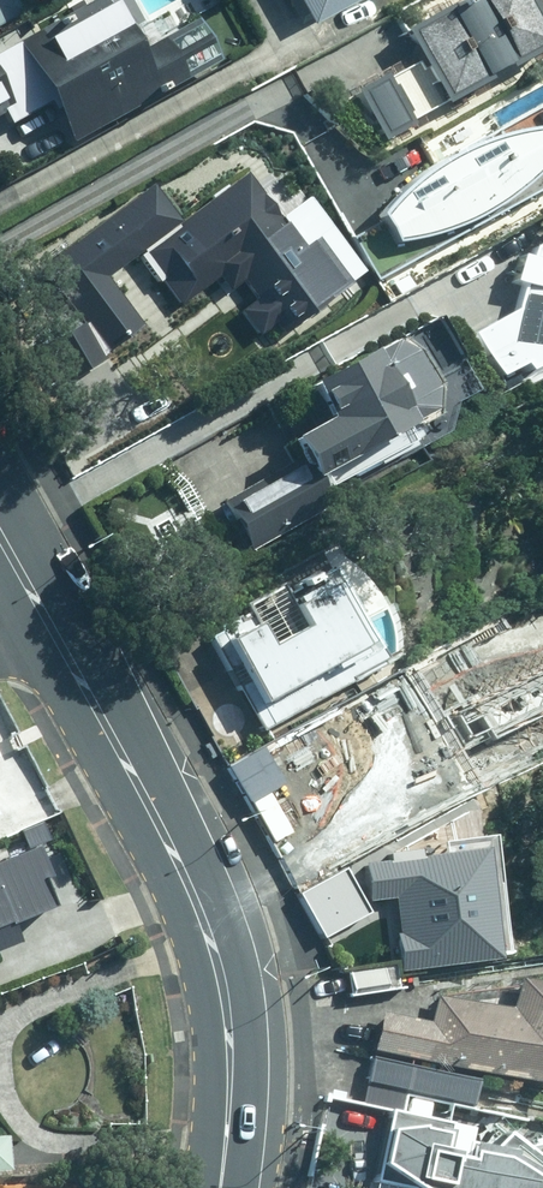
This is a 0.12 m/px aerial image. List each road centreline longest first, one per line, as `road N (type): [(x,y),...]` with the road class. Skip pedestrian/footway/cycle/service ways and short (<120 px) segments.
road 1 (secondary): [(218,967),(171,846),(0,537)]
road 2 (secondary): [(218,967),(229,1084),(219,1187)]

